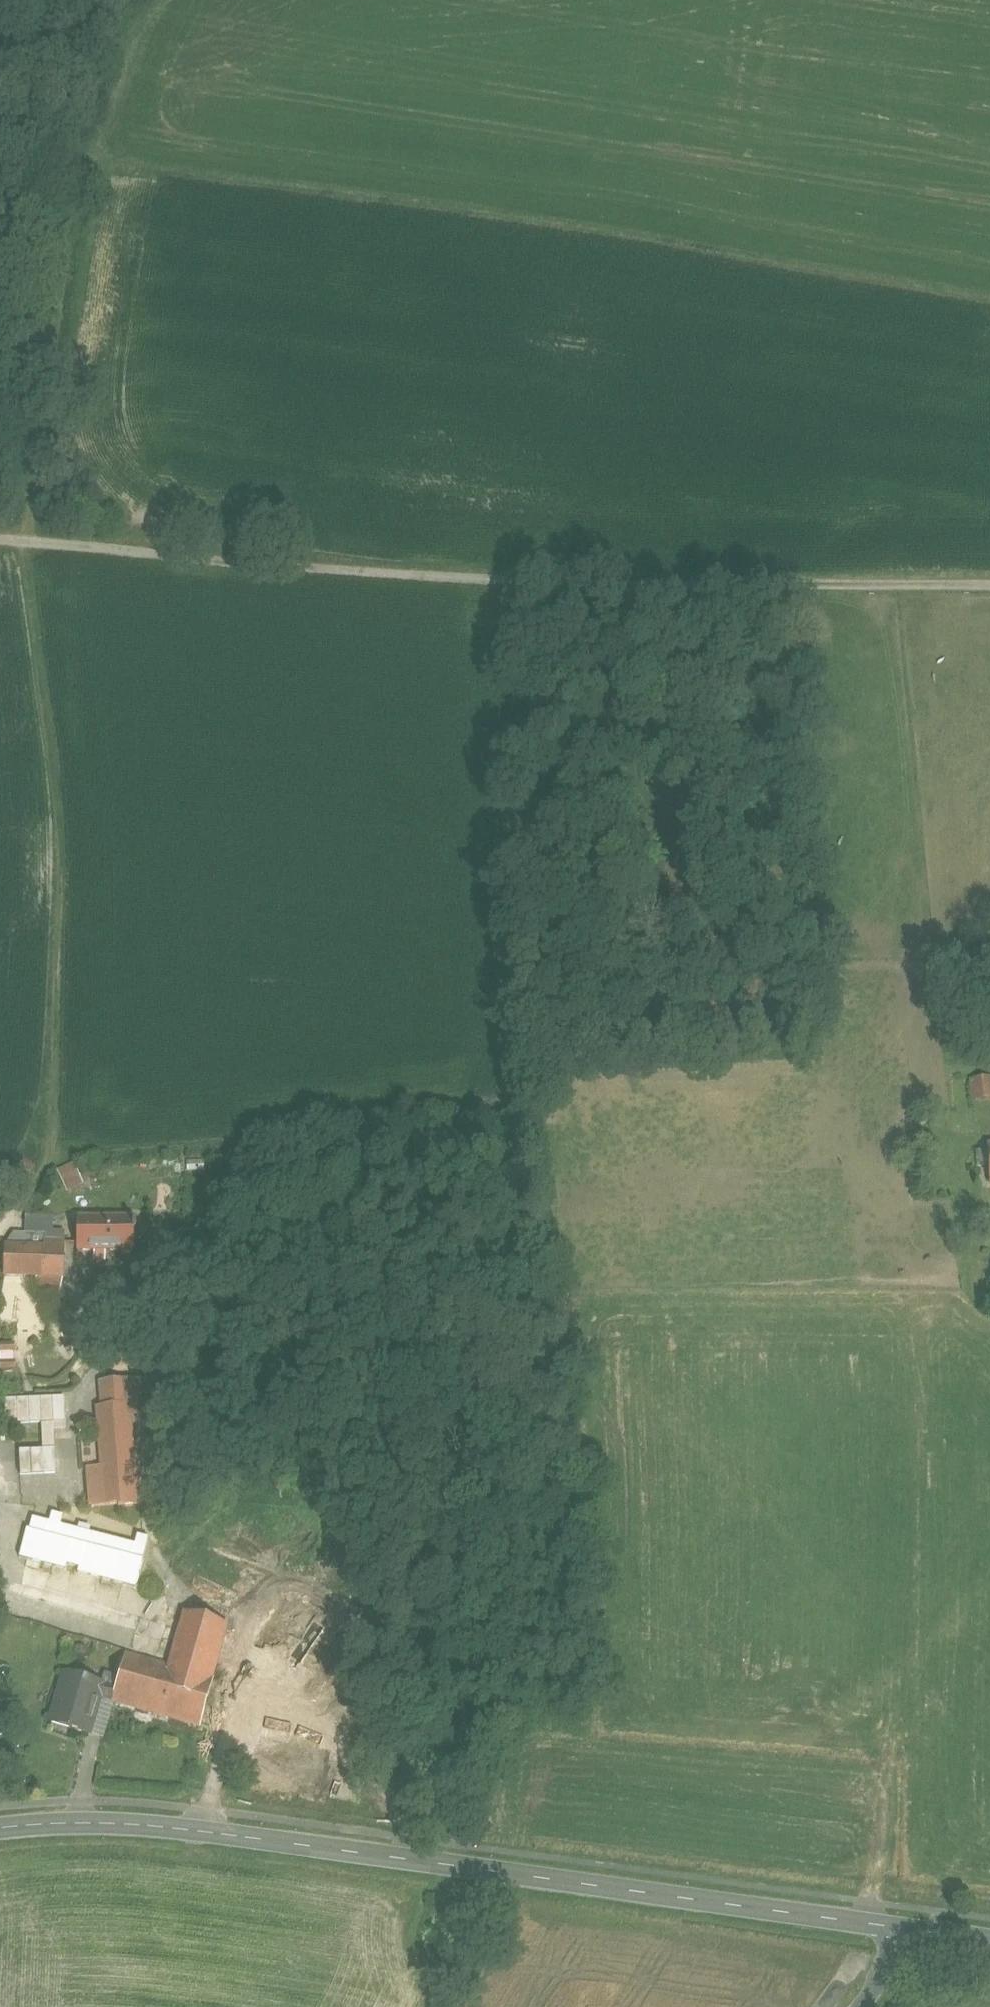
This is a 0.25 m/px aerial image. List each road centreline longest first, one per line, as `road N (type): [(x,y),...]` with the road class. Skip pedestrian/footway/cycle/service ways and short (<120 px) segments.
road 1 (unclassified): [(0,549),(541,597),(989,594)]
road 2 (tertiary): [(0,1833),(201,1834),(894,1933)]
road 3 (track): [(0,1231),(50,1151),(55,1058),(60,847),(17,551)]

